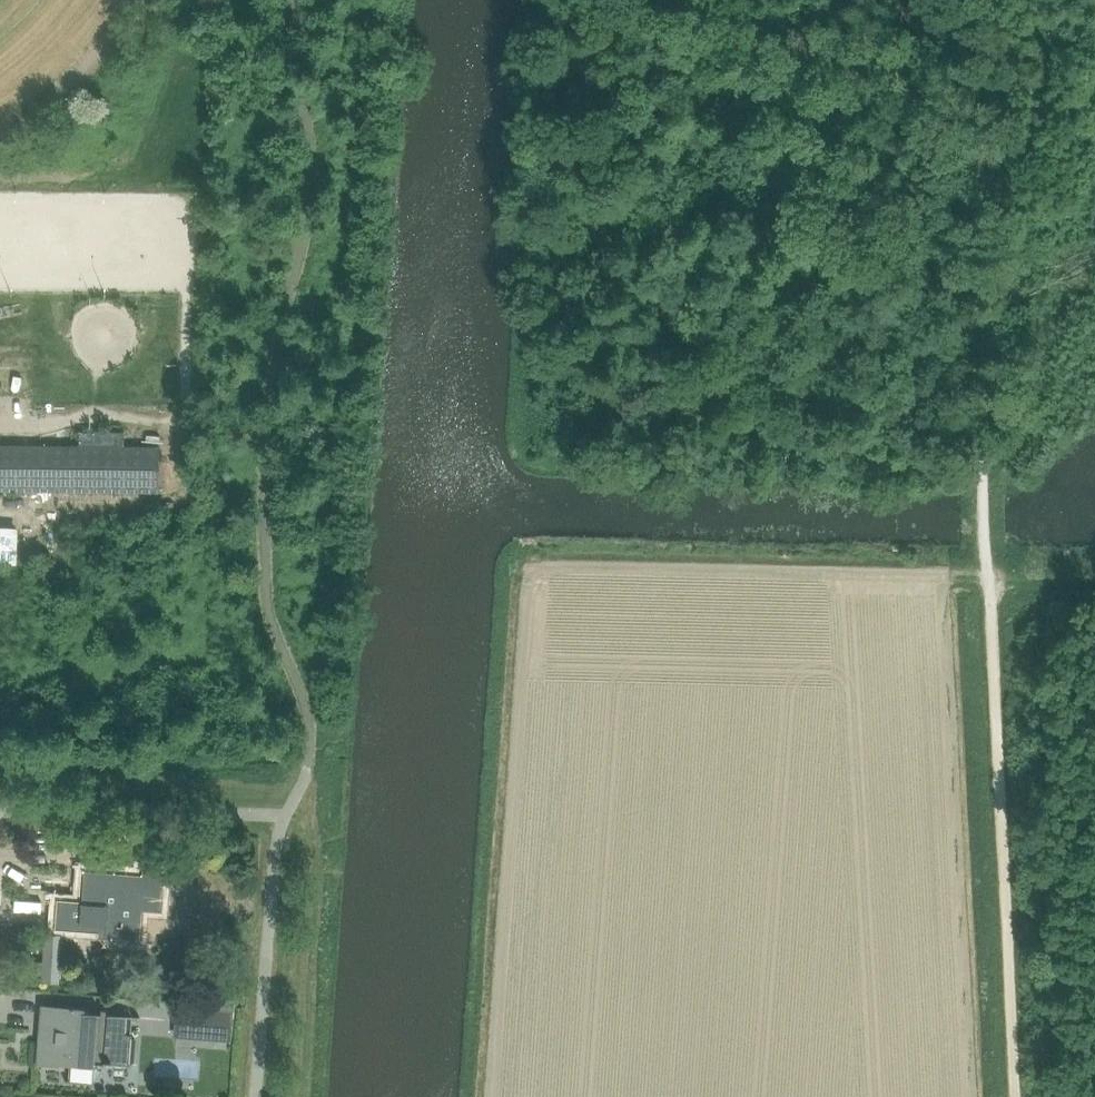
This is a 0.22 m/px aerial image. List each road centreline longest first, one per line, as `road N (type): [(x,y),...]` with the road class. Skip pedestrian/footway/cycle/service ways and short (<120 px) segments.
road 1 (track): [(983,470),(1015,1096)]

